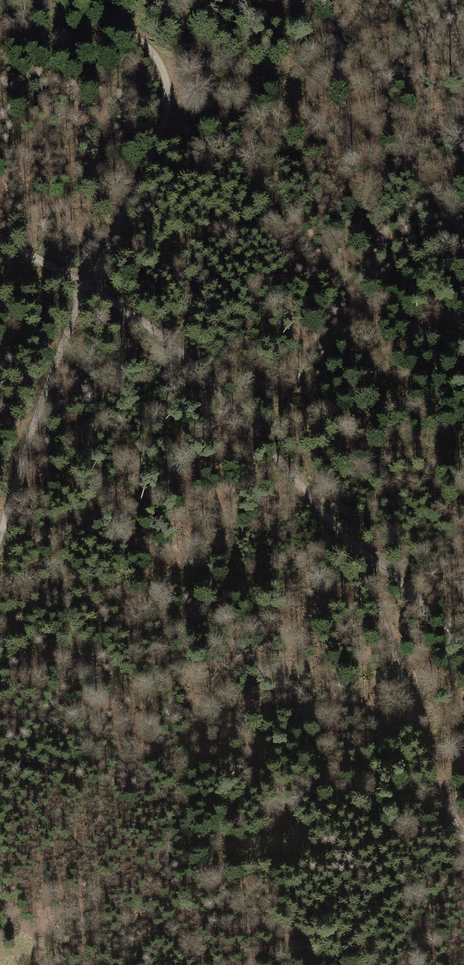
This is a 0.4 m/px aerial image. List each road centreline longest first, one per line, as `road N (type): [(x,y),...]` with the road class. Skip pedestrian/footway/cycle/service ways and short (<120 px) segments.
road 1 (track): [(0,539),(65,338),(165,116),(161,56)]
road 2 (track): [(0,239),(176,349),(362,557)]
road 3 (track): [(362,557),(424,753),(463,841)]
road 4 (track): [(463,634),(413,584),(362,557)]

